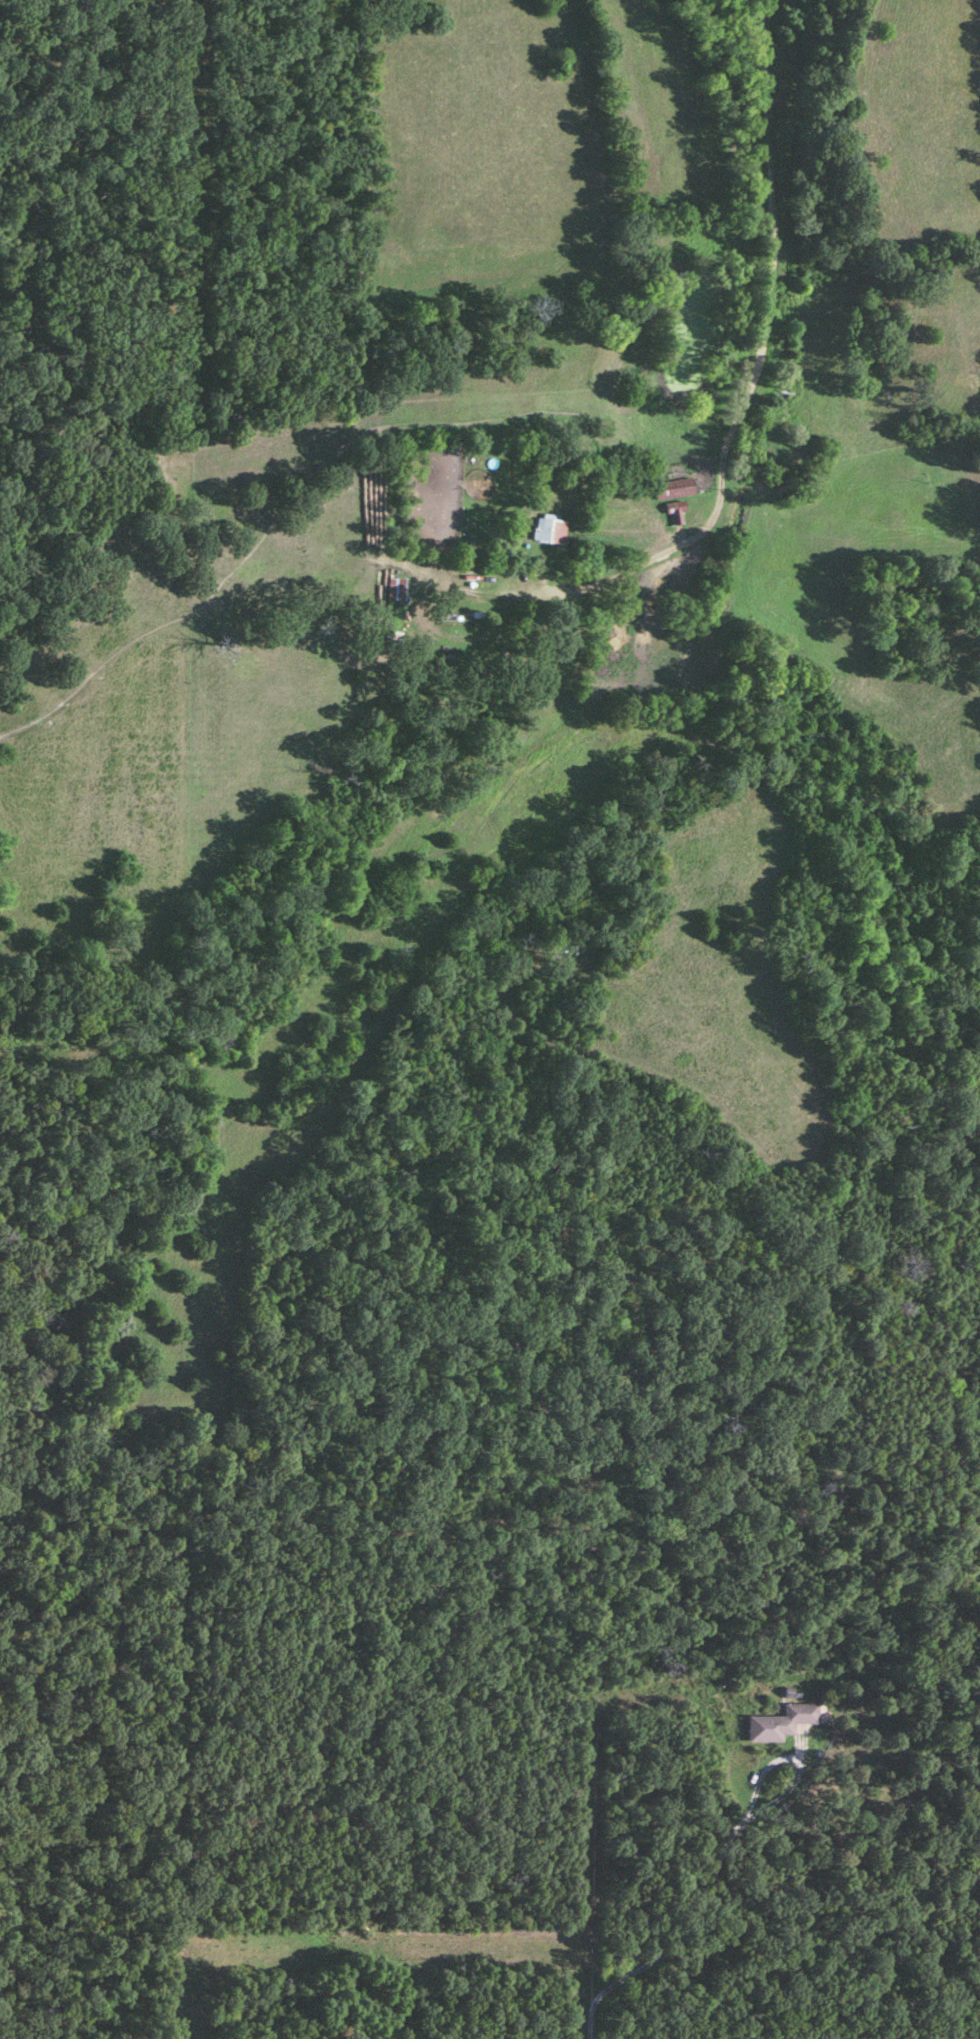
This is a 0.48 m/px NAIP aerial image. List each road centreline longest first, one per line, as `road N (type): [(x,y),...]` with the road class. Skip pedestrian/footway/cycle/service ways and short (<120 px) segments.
road 1 (residential): [(770,0),(758,80),(774,245),(756,363),(720,441),(717,500),(691,538),(633,566)]

